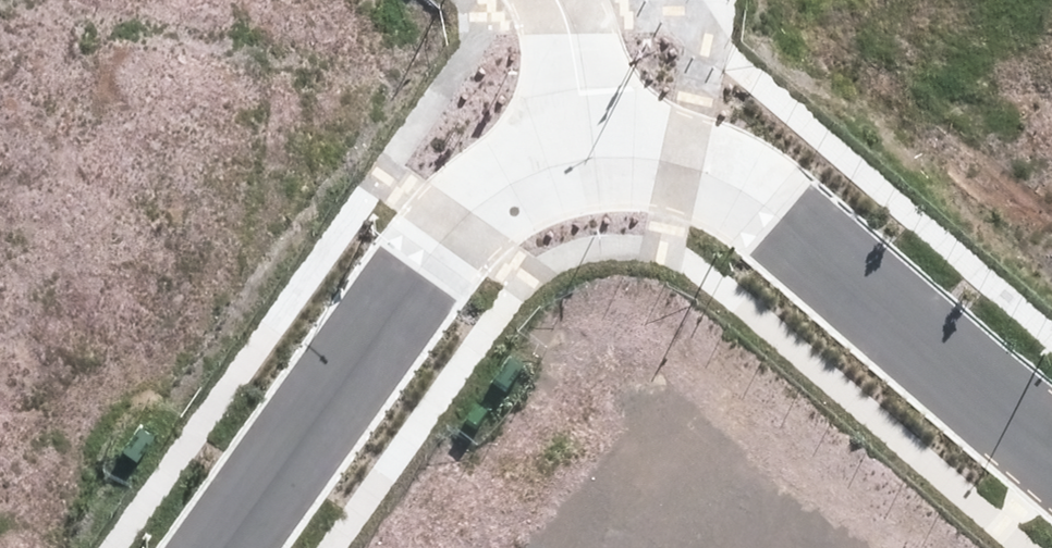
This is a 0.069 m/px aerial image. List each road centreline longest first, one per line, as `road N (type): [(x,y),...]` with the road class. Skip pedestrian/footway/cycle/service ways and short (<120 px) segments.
road 1 (residential): [(778,220),(1051,444)]
road 2 (residential): [(231,547),(428,279)]
road 3 (residential): [(428,279),(505,201),(592,163)]
road 4 (residential): [(592,163),(649,159),(745,193),(778,220)]
road 5 (residential): [(539,0),(592,163)]

